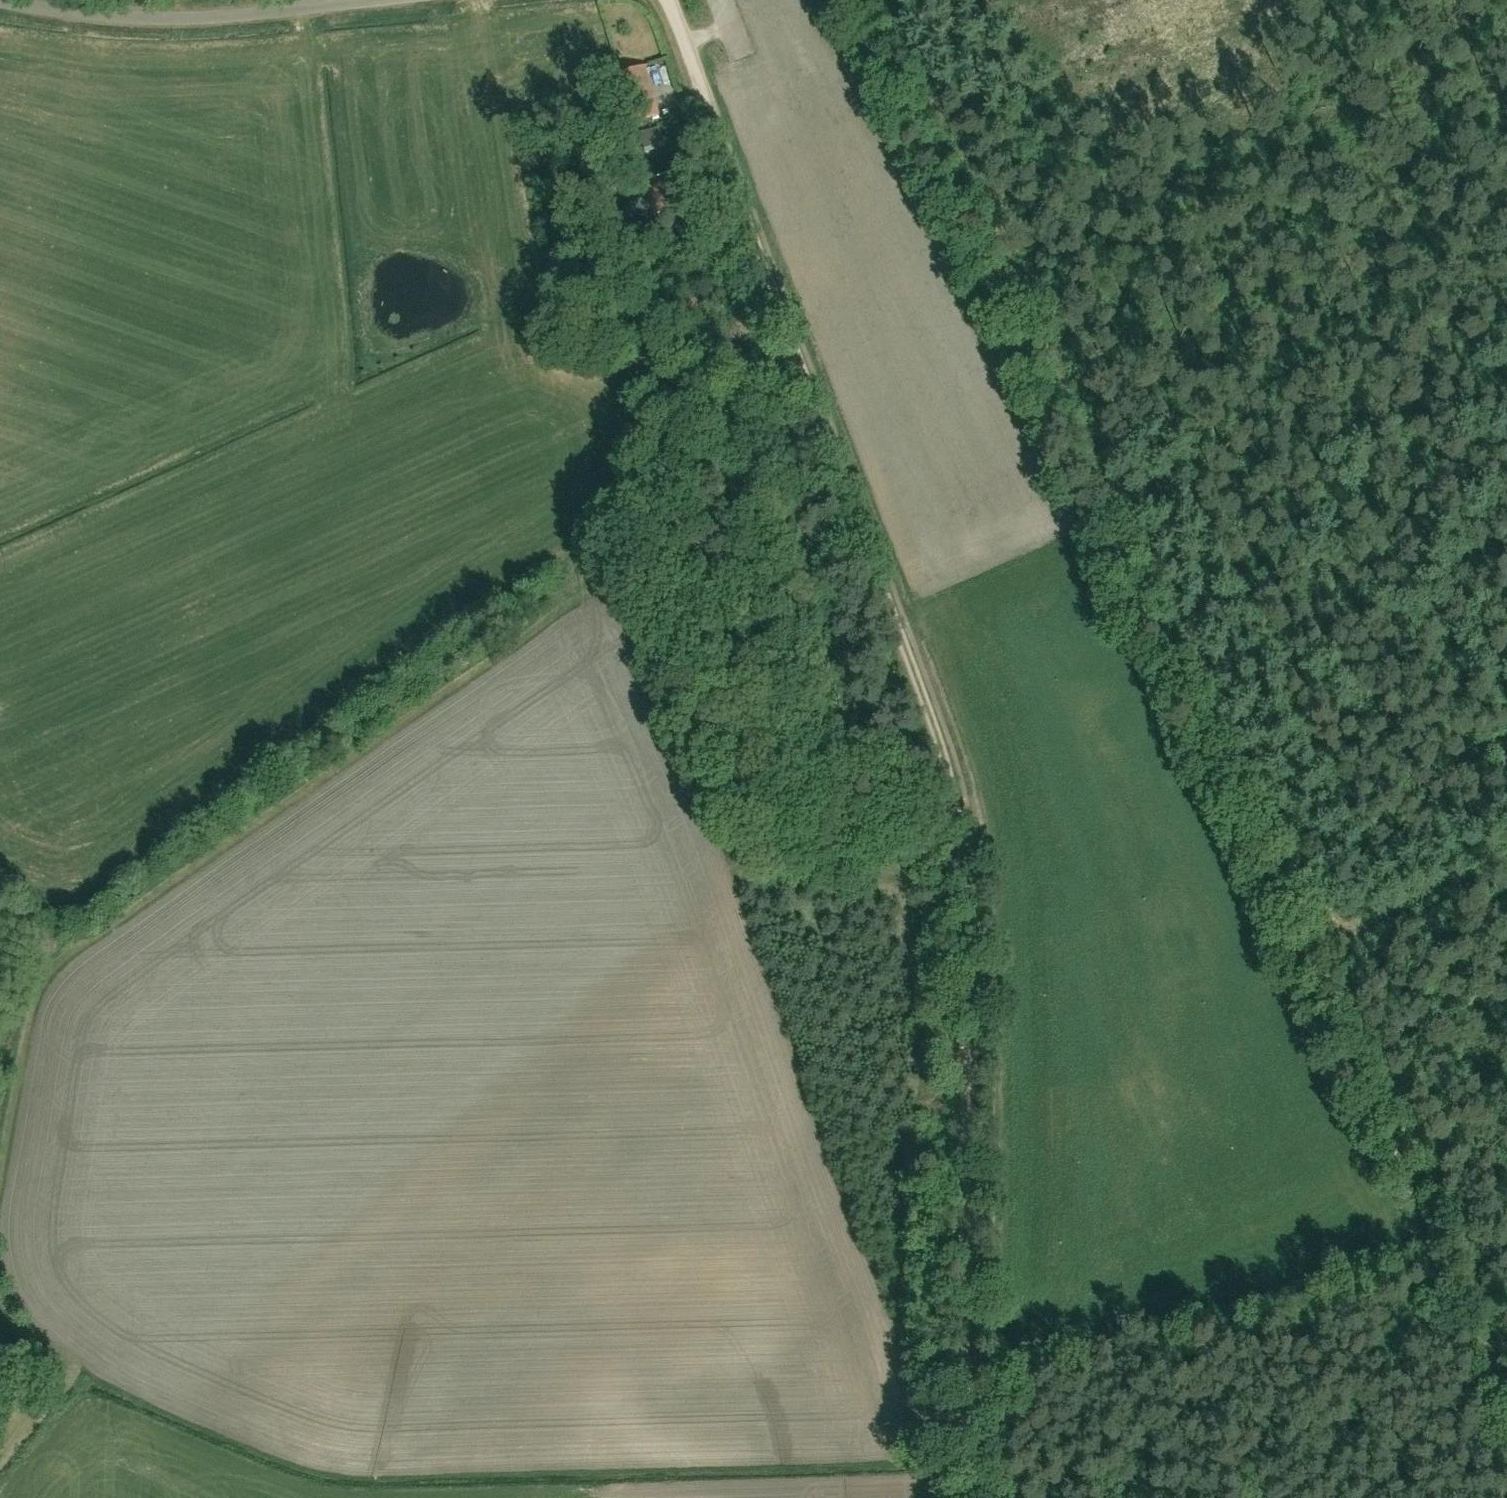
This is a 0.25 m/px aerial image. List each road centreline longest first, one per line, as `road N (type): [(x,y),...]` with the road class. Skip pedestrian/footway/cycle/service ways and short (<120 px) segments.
road 1 (unclassified): [(971,1344),(972,988),(954,795),(665,0)]
road 2 (unclassified): [(0,2),(184,18),(374,0)]
road 3 (track): [(1310,954),(1506,859)]
road 4 (track): [(970,1497),(971,1344)]

